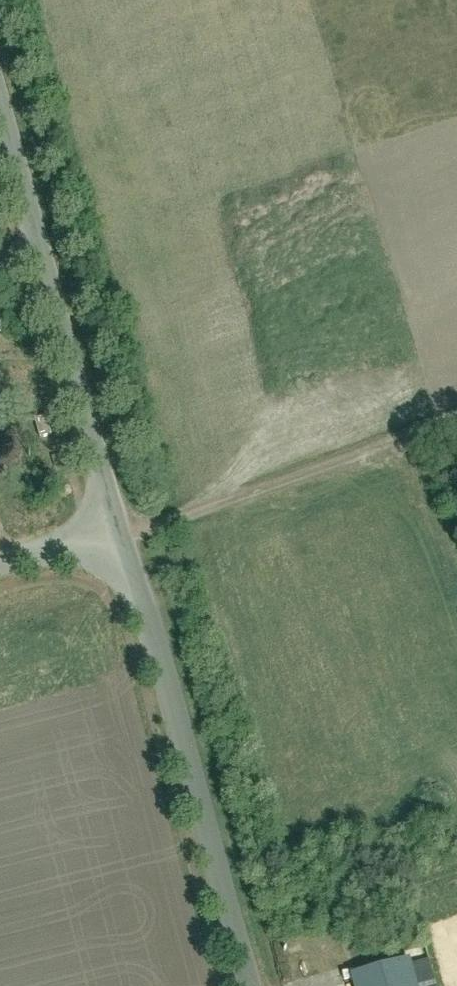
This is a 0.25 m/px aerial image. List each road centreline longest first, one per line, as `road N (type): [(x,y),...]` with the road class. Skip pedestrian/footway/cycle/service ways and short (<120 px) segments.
road 1 (unclassified): [(251,985),(124,534)]
road 2 (unclassified): [(124,534),(0,92)]
road 3 (track): [(456,411),(124,534)]
road 4 (unclassified): [(124,534),(0,572)]

